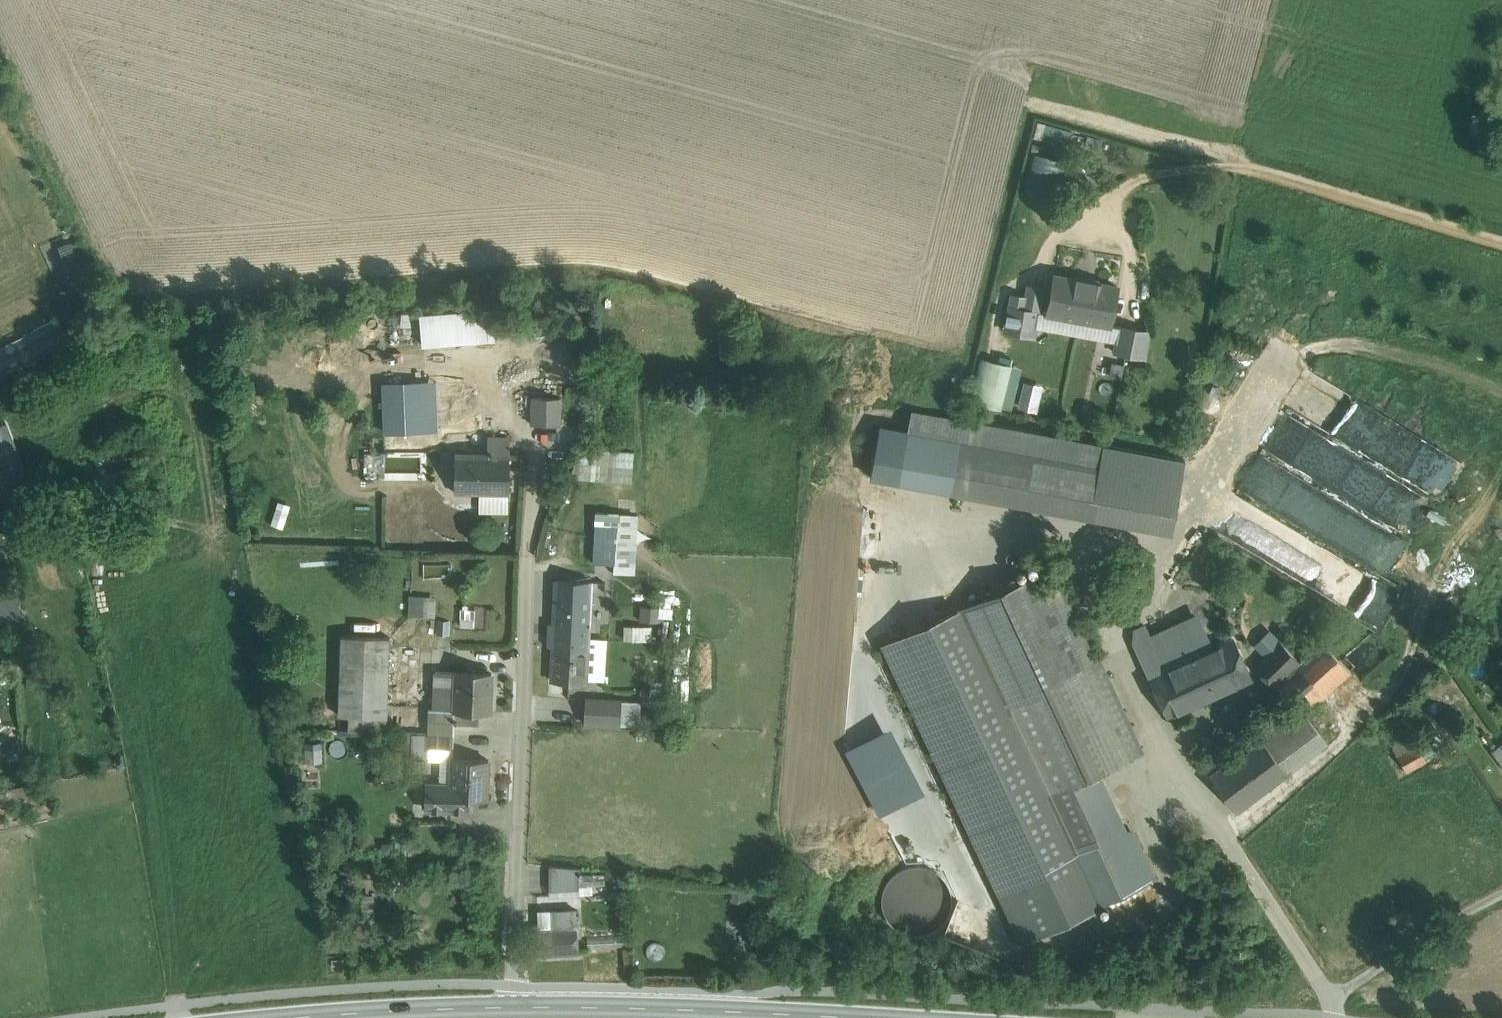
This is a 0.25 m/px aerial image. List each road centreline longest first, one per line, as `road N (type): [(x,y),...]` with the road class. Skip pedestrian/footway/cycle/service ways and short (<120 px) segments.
road 1 (tertiary): [(309,1017),(516,1007),(867,1017)]
road 2 (track): [(1501,896),(1331,999)]

